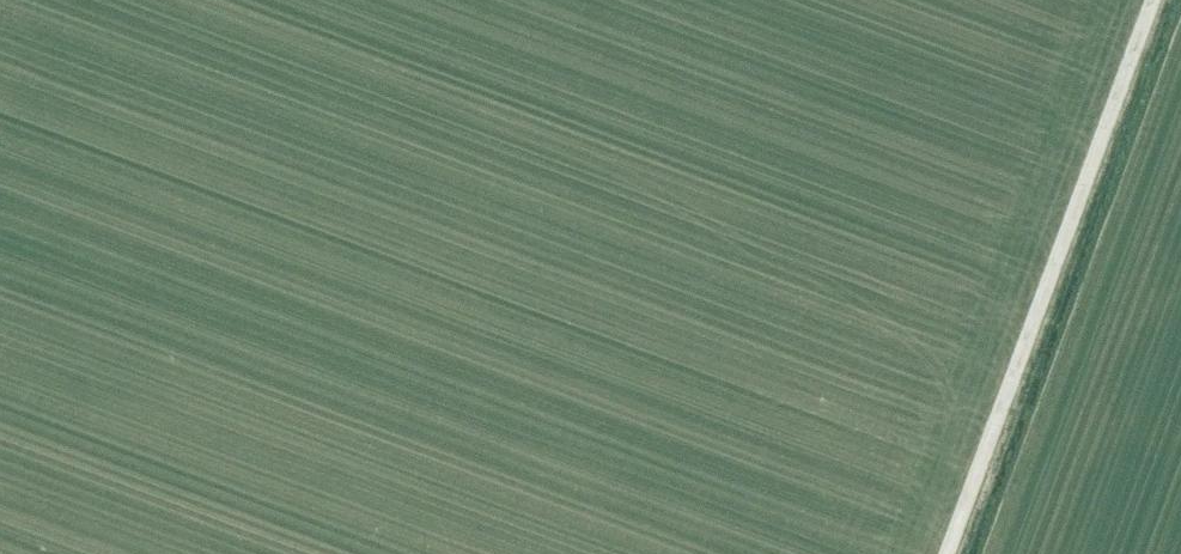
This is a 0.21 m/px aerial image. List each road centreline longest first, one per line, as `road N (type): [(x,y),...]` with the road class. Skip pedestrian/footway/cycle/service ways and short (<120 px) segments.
road 1 (track): [(953,553),(1158,0)]

